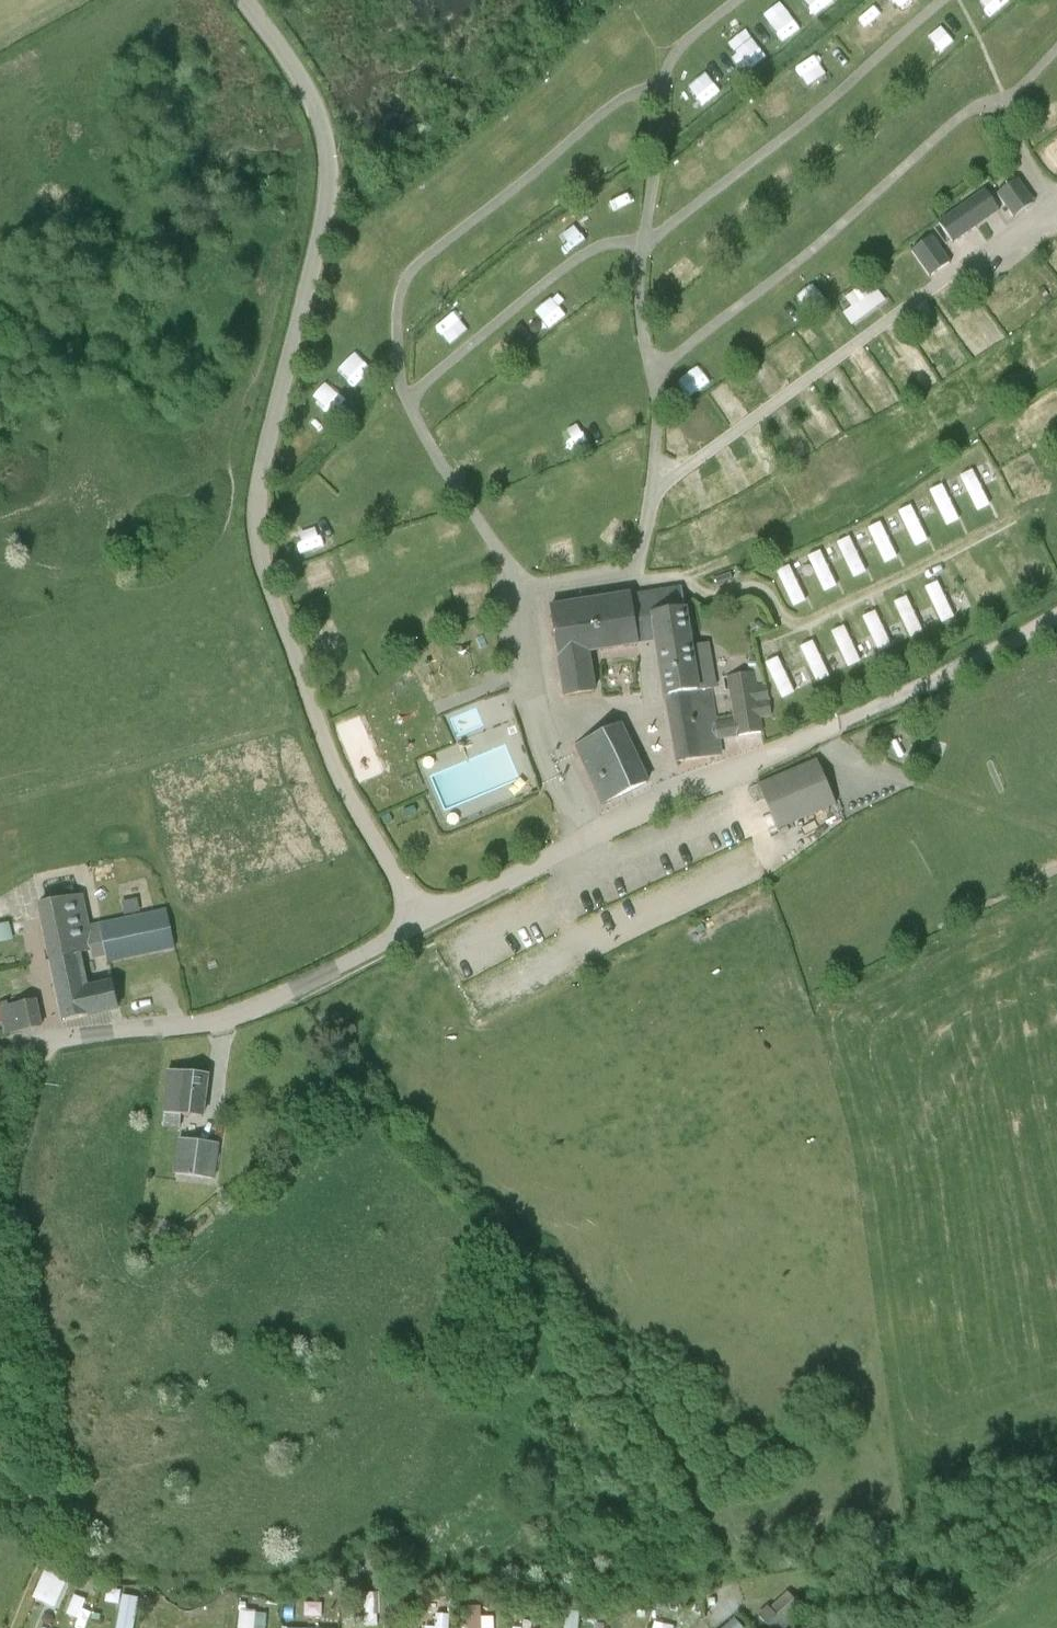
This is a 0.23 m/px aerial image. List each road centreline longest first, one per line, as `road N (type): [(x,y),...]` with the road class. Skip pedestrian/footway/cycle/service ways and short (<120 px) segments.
road 1 (unclassified): [(423,923),(336,773),(258,548),(258,483),(330,168),(303,82),(244,0)]
road 2 (unclassified): [(423,923),(666,797),(838,722)]
road 3 (unclassified): [(57,1038),(210,1022),(423,923)]
road 4 (track): [(1056,613),(838,722)]
road 5 (track): [(917,782),(1056,835)]

